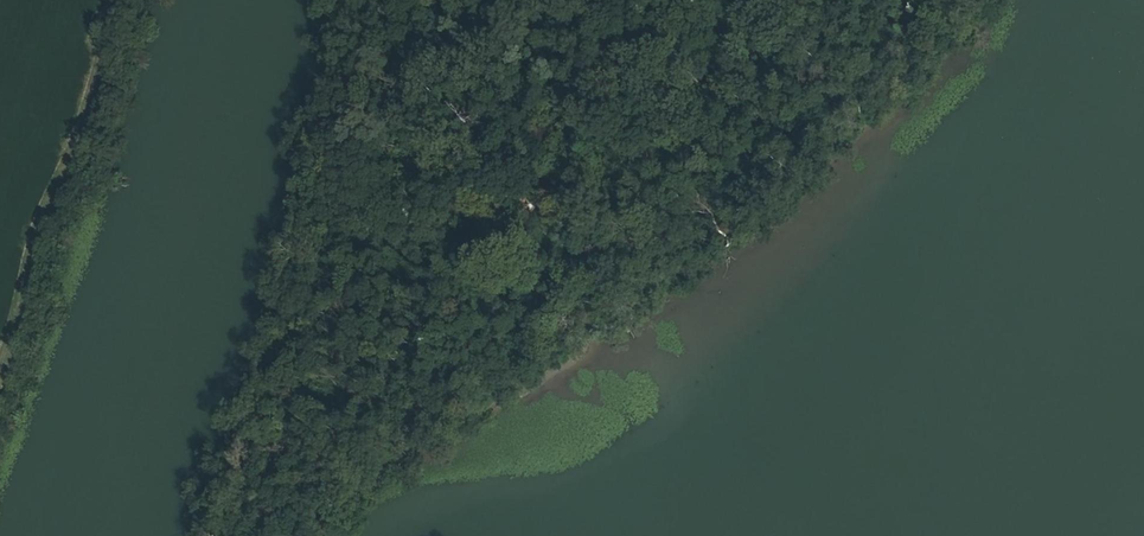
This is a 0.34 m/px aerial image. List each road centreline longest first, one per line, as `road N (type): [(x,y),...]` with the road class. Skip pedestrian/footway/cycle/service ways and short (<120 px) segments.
road 1 (track): [(118,0),(93,108),(41,233),(0,382)]

